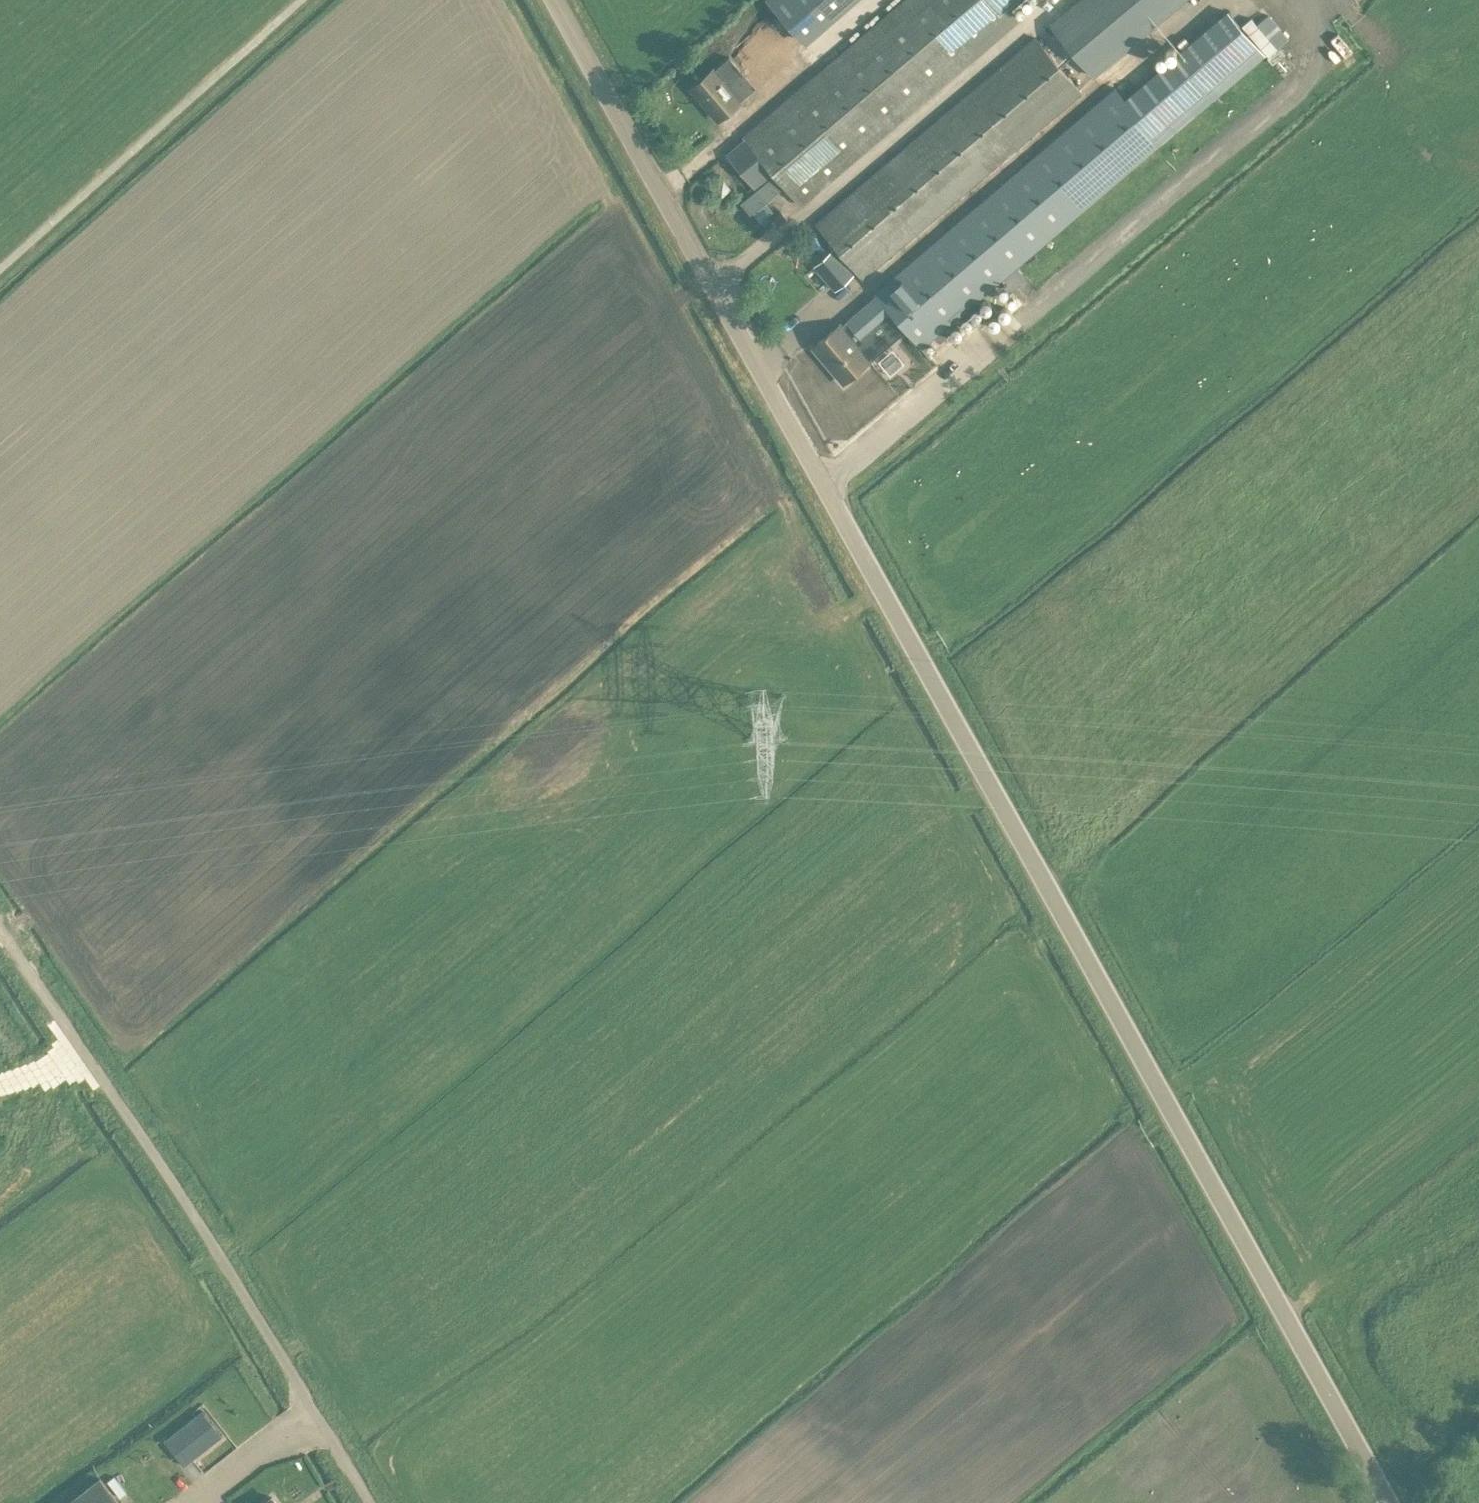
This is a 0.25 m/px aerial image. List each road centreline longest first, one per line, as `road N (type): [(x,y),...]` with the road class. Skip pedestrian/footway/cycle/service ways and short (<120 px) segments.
road 1 (tertiary): [(1387,1502),(557,0)]
road 2 (unclassified): [(371,1502),(0,935)]

